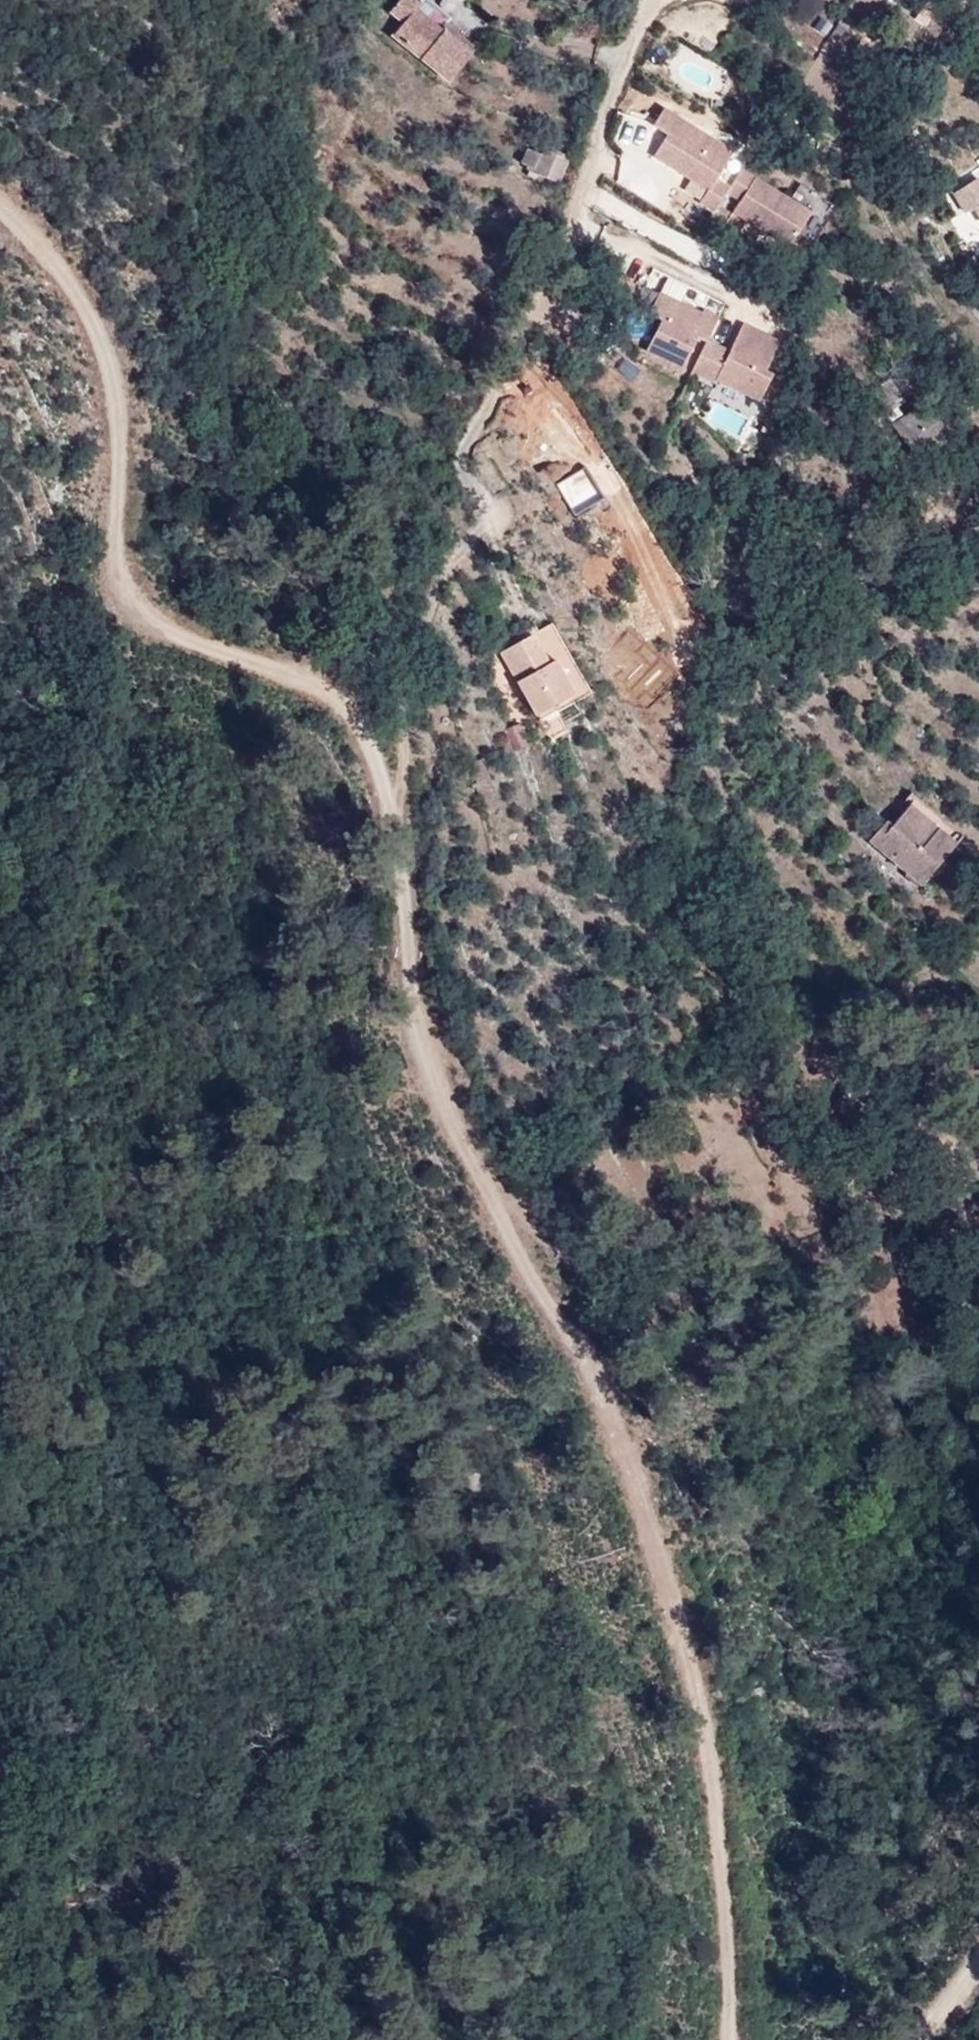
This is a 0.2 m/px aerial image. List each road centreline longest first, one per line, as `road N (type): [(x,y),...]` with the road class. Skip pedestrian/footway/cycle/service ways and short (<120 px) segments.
road 1 (track): [(735,2039),(729,1893),(698,1674),(614,1421),(525,1272),(447,1102),(403,941),(389,785),(276,685),(156,633),(114,574),(112,413),(94,336),(54,263),(0,212)]
road 2 (unclassified): [(489,517),(482,492),(458,475),(457,463),(569,230),(595,138),(655,0)]

